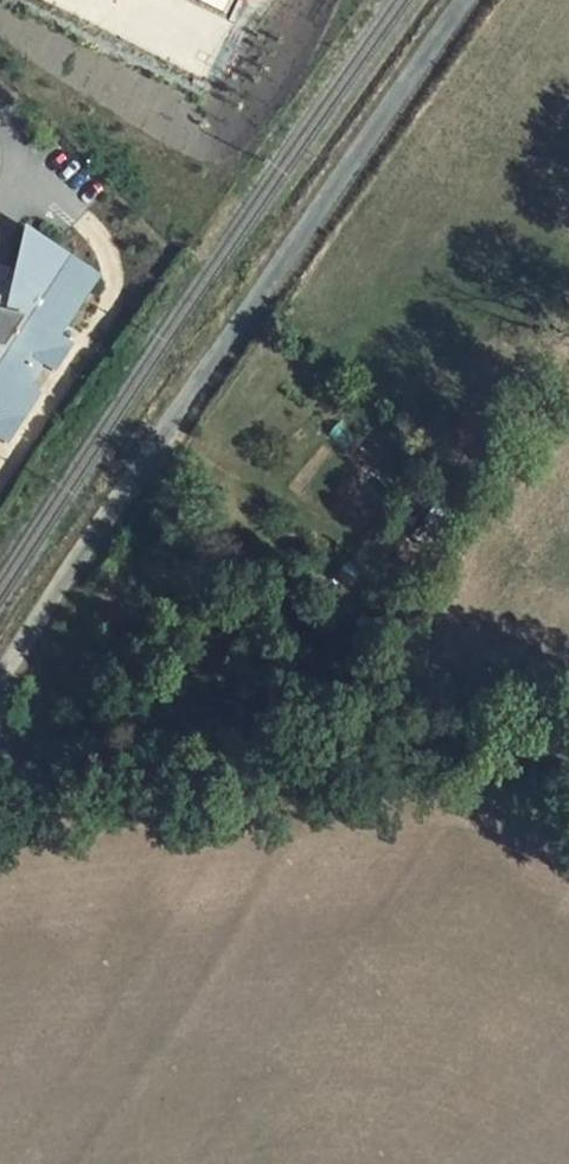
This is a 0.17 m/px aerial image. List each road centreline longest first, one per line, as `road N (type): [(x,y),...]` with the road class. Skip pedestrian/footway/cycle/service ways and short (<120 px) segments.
road 1 (unclassified): [(0,697),(480,0)]
road 2 (unclassified): [(0,783),(41,804),(99,803),(439,748),(568,757)]

